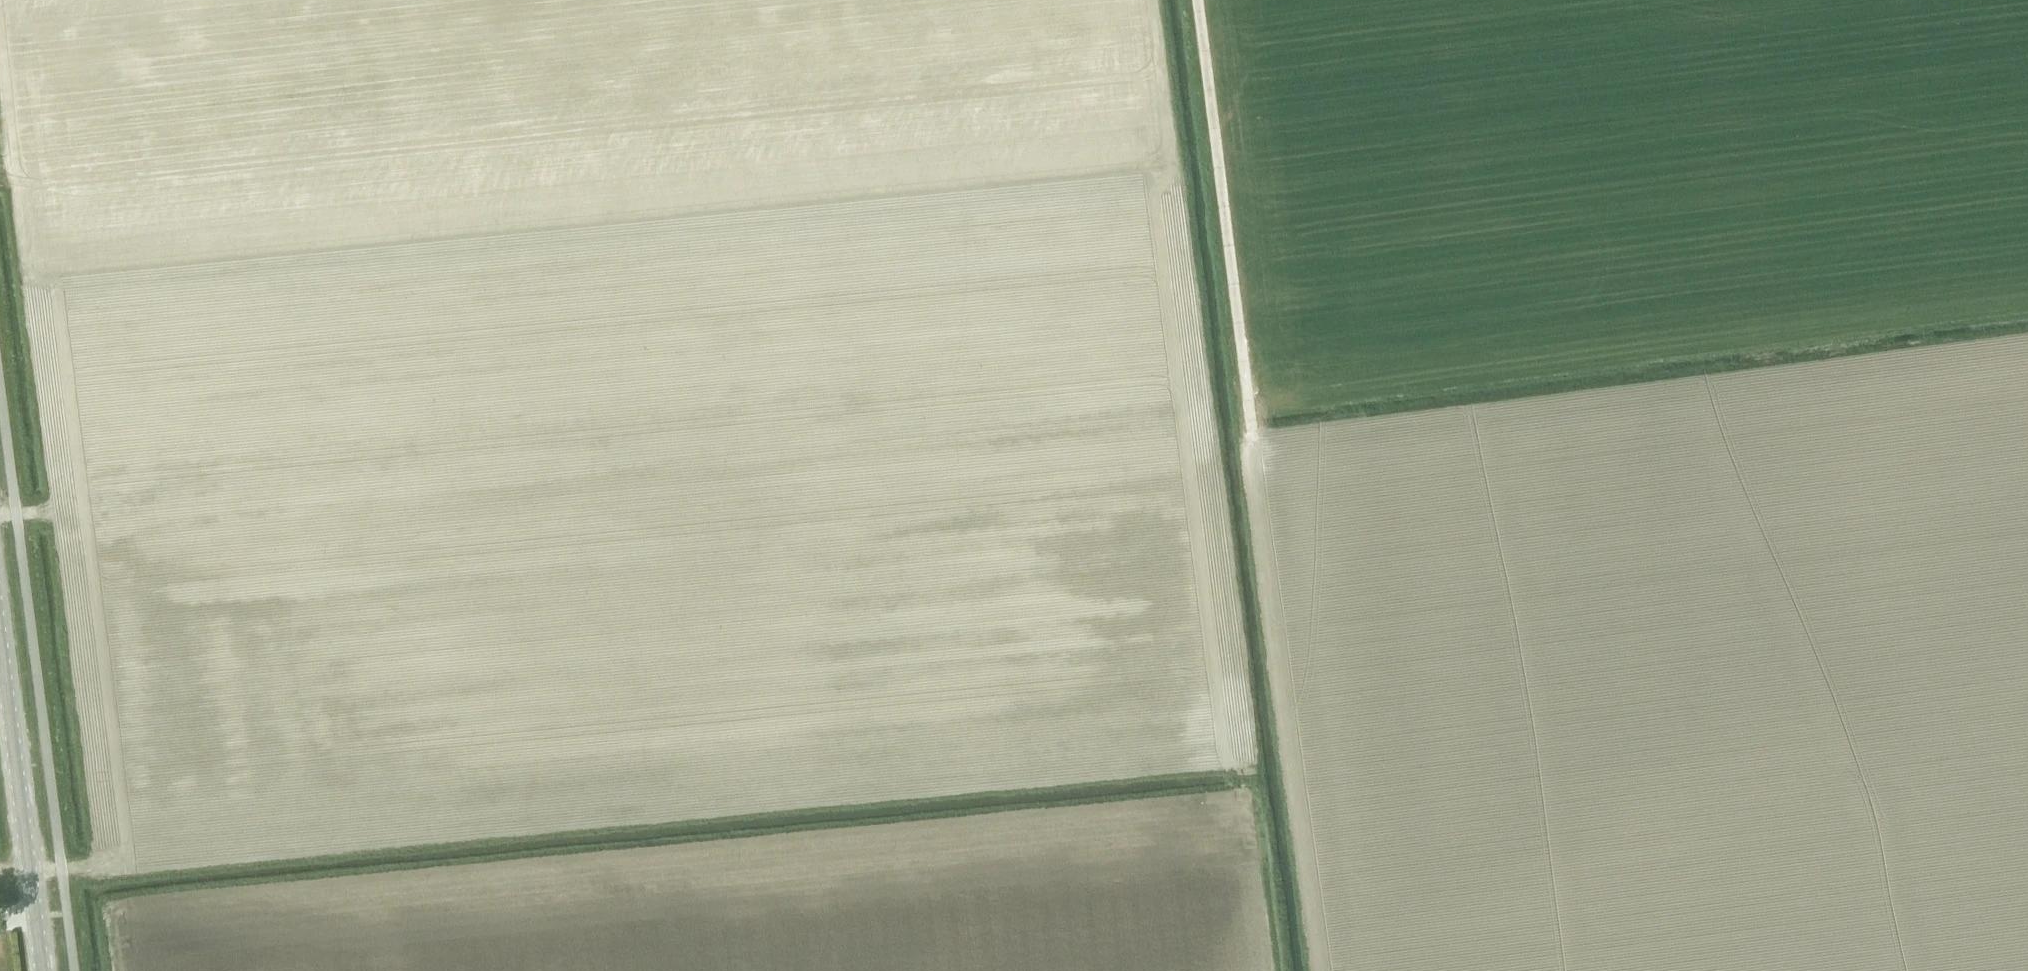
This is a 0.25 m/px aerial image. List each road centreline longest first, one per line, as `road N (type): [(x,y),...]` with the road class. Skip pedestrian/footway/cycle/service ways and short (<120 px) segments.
road 1 (track): [(1253,435),(1199,0)]
road 2 (unclassified): [(41,970),(0,648)]

